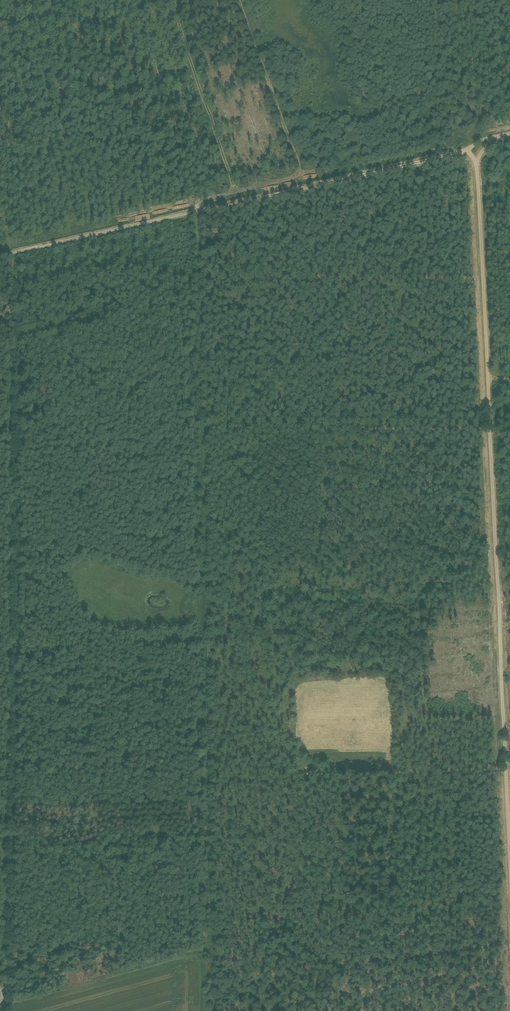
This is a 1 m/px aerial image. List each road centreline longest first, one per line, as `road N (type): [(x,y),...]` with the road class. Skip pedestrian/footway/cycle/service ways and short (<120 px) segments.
road 1 (track): [(10,1010),(17,252)]
road 2 (track): [(509,809),(478,168)]
road 3 (track): [(0,256),(454,152),(470,152),(478,168)]

